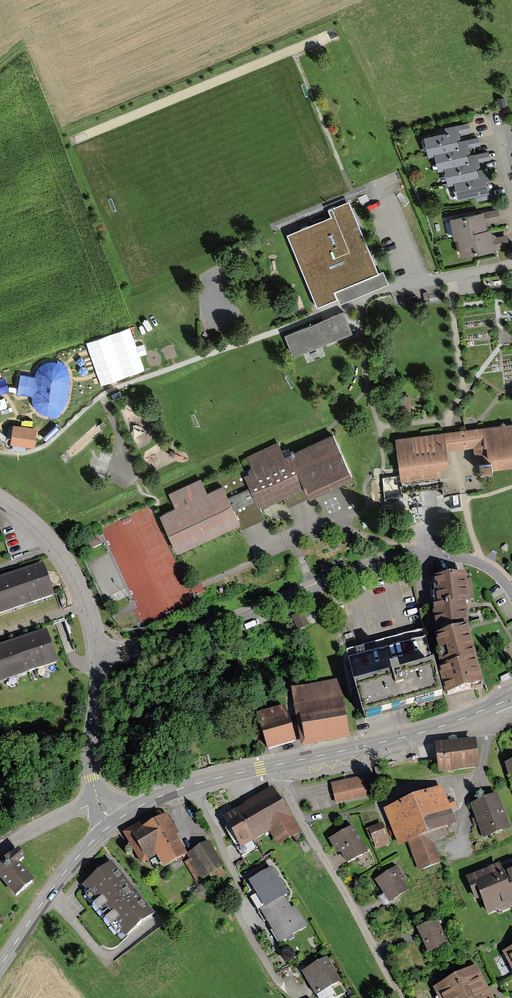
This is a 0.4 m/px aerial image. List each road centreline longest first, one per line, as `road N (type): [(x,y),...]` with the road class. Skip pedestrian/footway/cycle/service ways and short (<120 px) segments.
road 1 (residential): [(511,595),(495,572),(469,559),(398,560),(193,634),(98,653)]
road 2 (residential): [(281,763),(296,810),(401,997)]
road 3 (tertiary): [(511,698),(426,731),(281,763)]
road 4 (residential): [(98,653),(71,570),(0,502)]
road 5 (tertiary): [(113,823),(59,878),(0,966)]
road 6 (tertiary): [(281,763),(194,783),(113,823)]
road 7 (residential): [(511,263),(364,299)]
road 8 (residential): [(99,800),(88,763),(98,653)]

